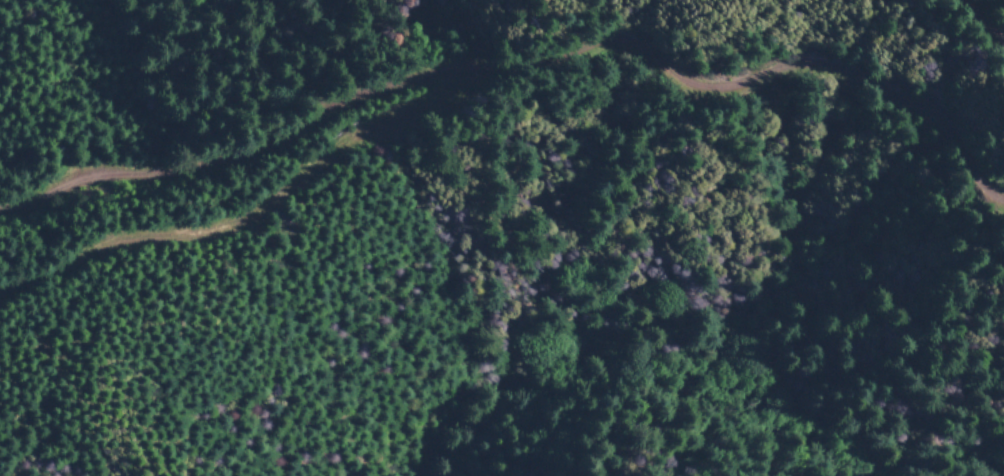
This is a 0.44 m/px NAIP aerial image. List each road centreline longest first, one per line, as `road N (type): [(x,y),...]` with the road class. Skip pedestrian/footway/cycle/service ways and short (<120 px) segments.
road 1 (track): [(1003,134),(615,31),(328,8),(24,135),(0,156)]

